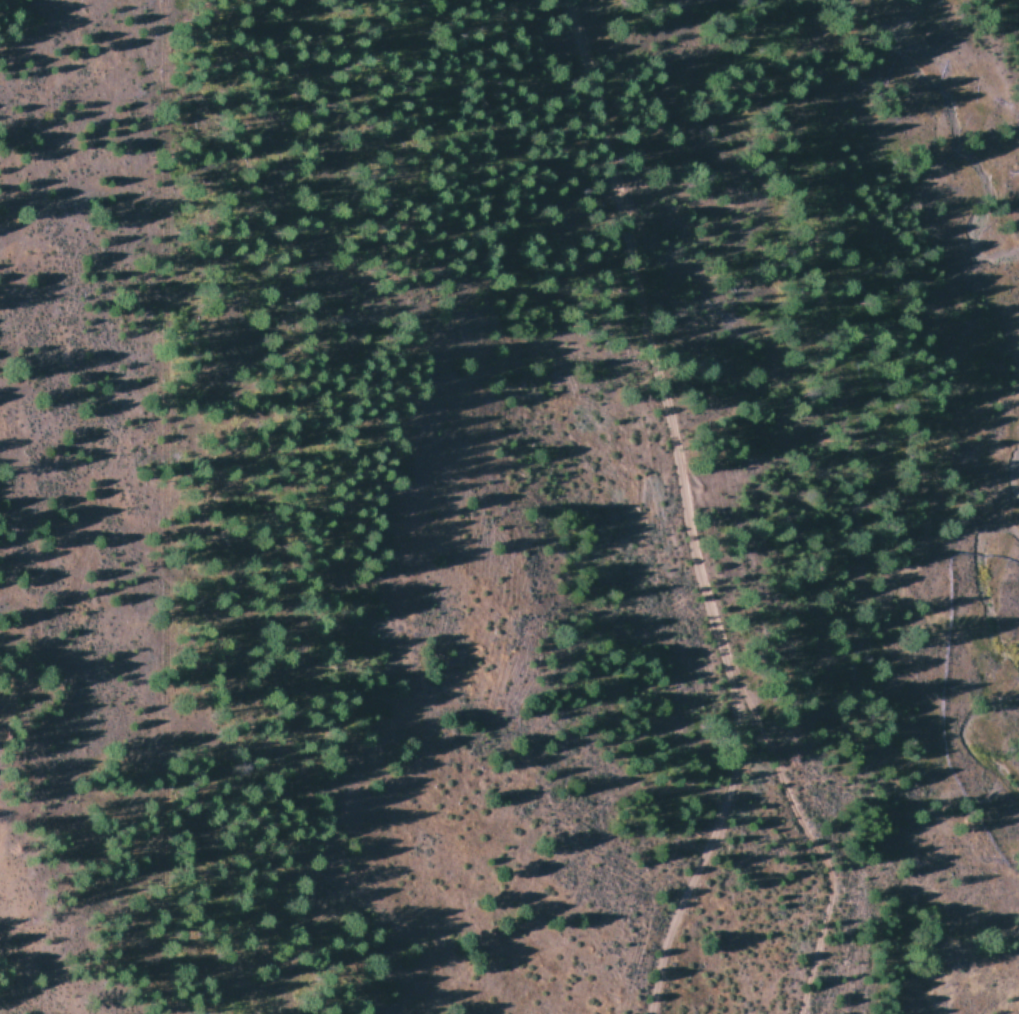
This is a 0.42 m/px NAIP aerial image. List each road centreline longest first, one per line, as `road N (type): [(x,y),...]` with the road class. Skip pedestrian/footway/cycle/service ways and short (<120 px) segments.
road 1 (track): [(598,0),(672,331),(702,415),(726,601),(833,883),(825,1013)]

